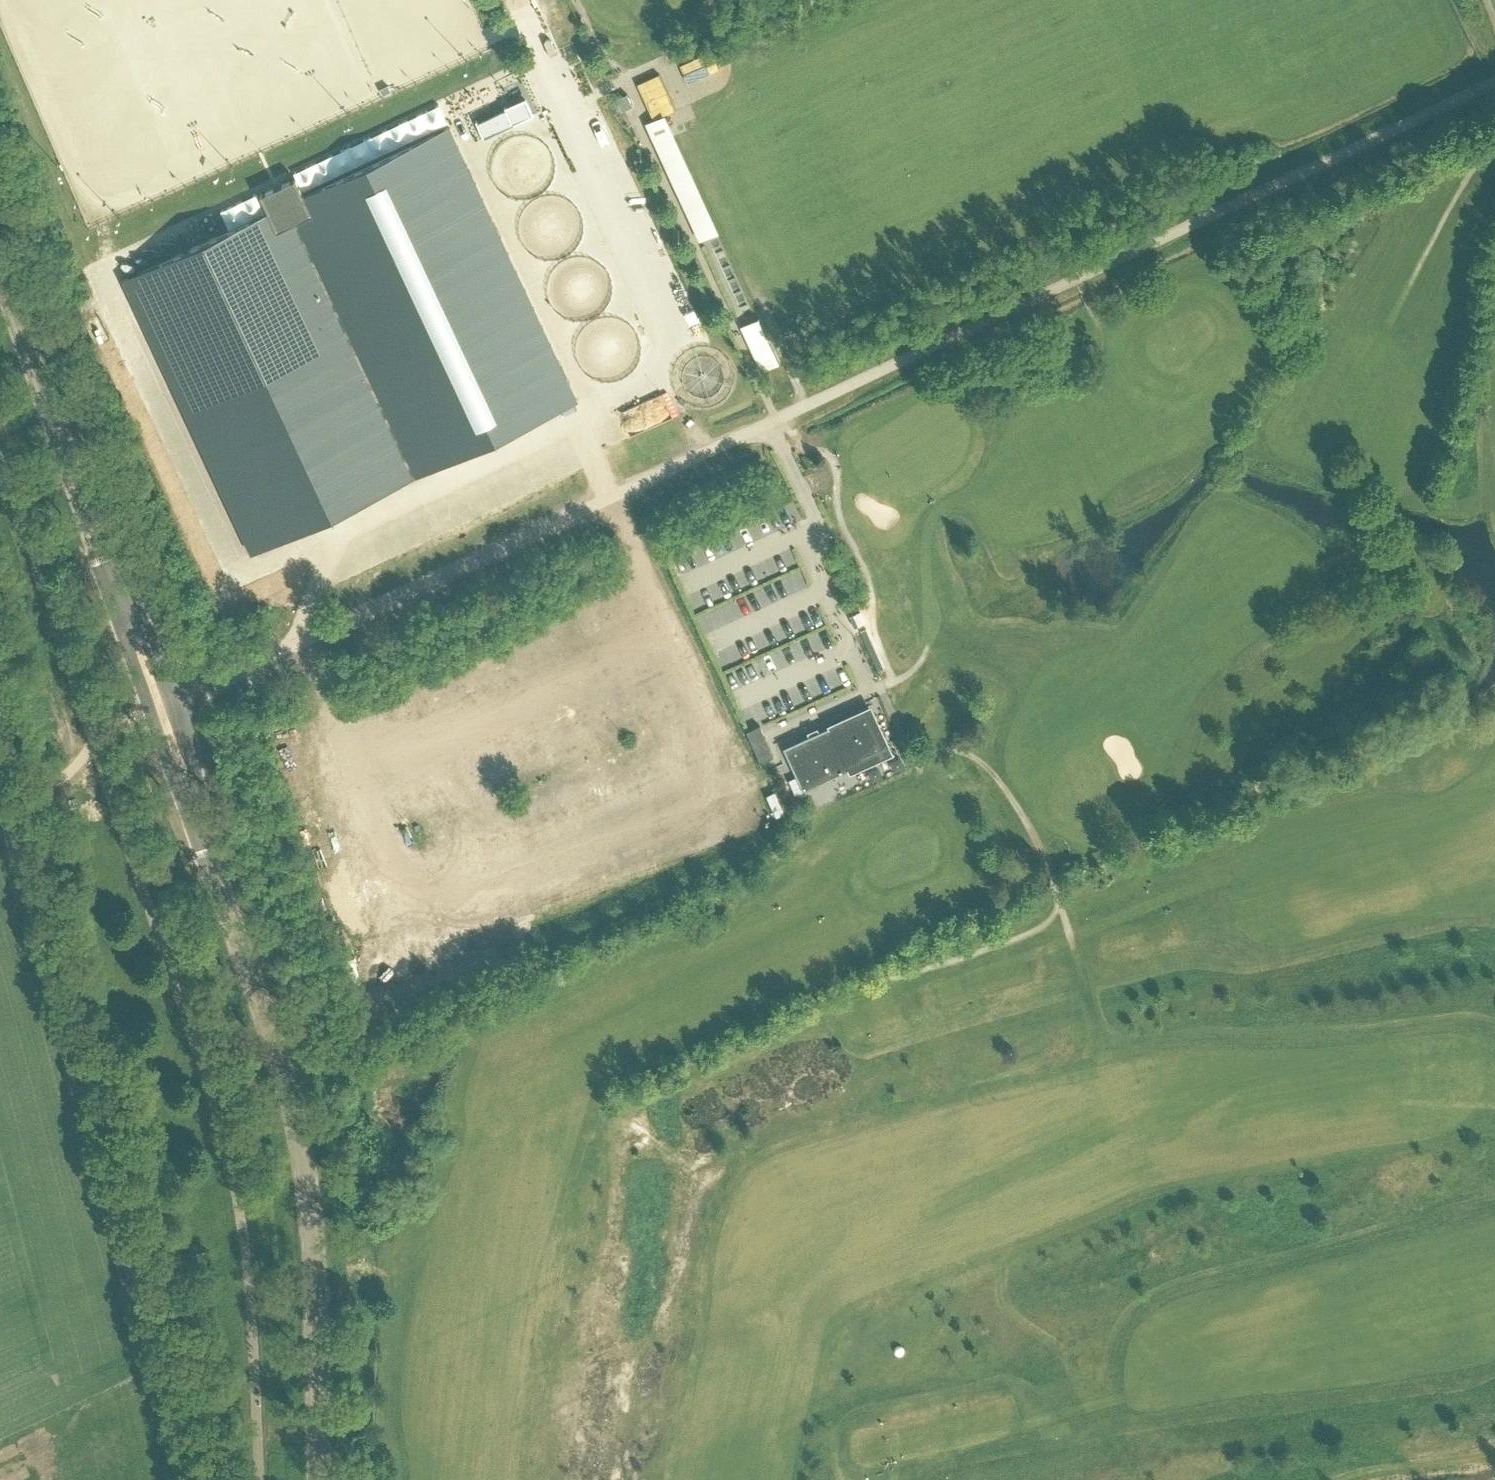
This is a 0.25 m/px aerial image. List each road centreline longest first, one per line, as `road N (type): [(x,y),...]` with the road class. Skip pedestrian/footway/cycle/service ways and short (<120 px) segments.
road 1 (unclassified): [(173,698),(1494,80)]
road 2 (track): [(0,784),(180,1479)]
road 3 (tertiary): [(320,1479),(311,1238),(296,1119),(206,851)]
road 4 (tertiary): [(105,564),(0,267)]
road 5 (tertiary): [(206,851),(197,769),(173,698)]
road 6 (tertiary): [(149,707),(206,851)]
road 7 (tertiary): [(173,698),(145,628),(105,564)]
road 8 (tertiary): [(105,564),(149,707)]

